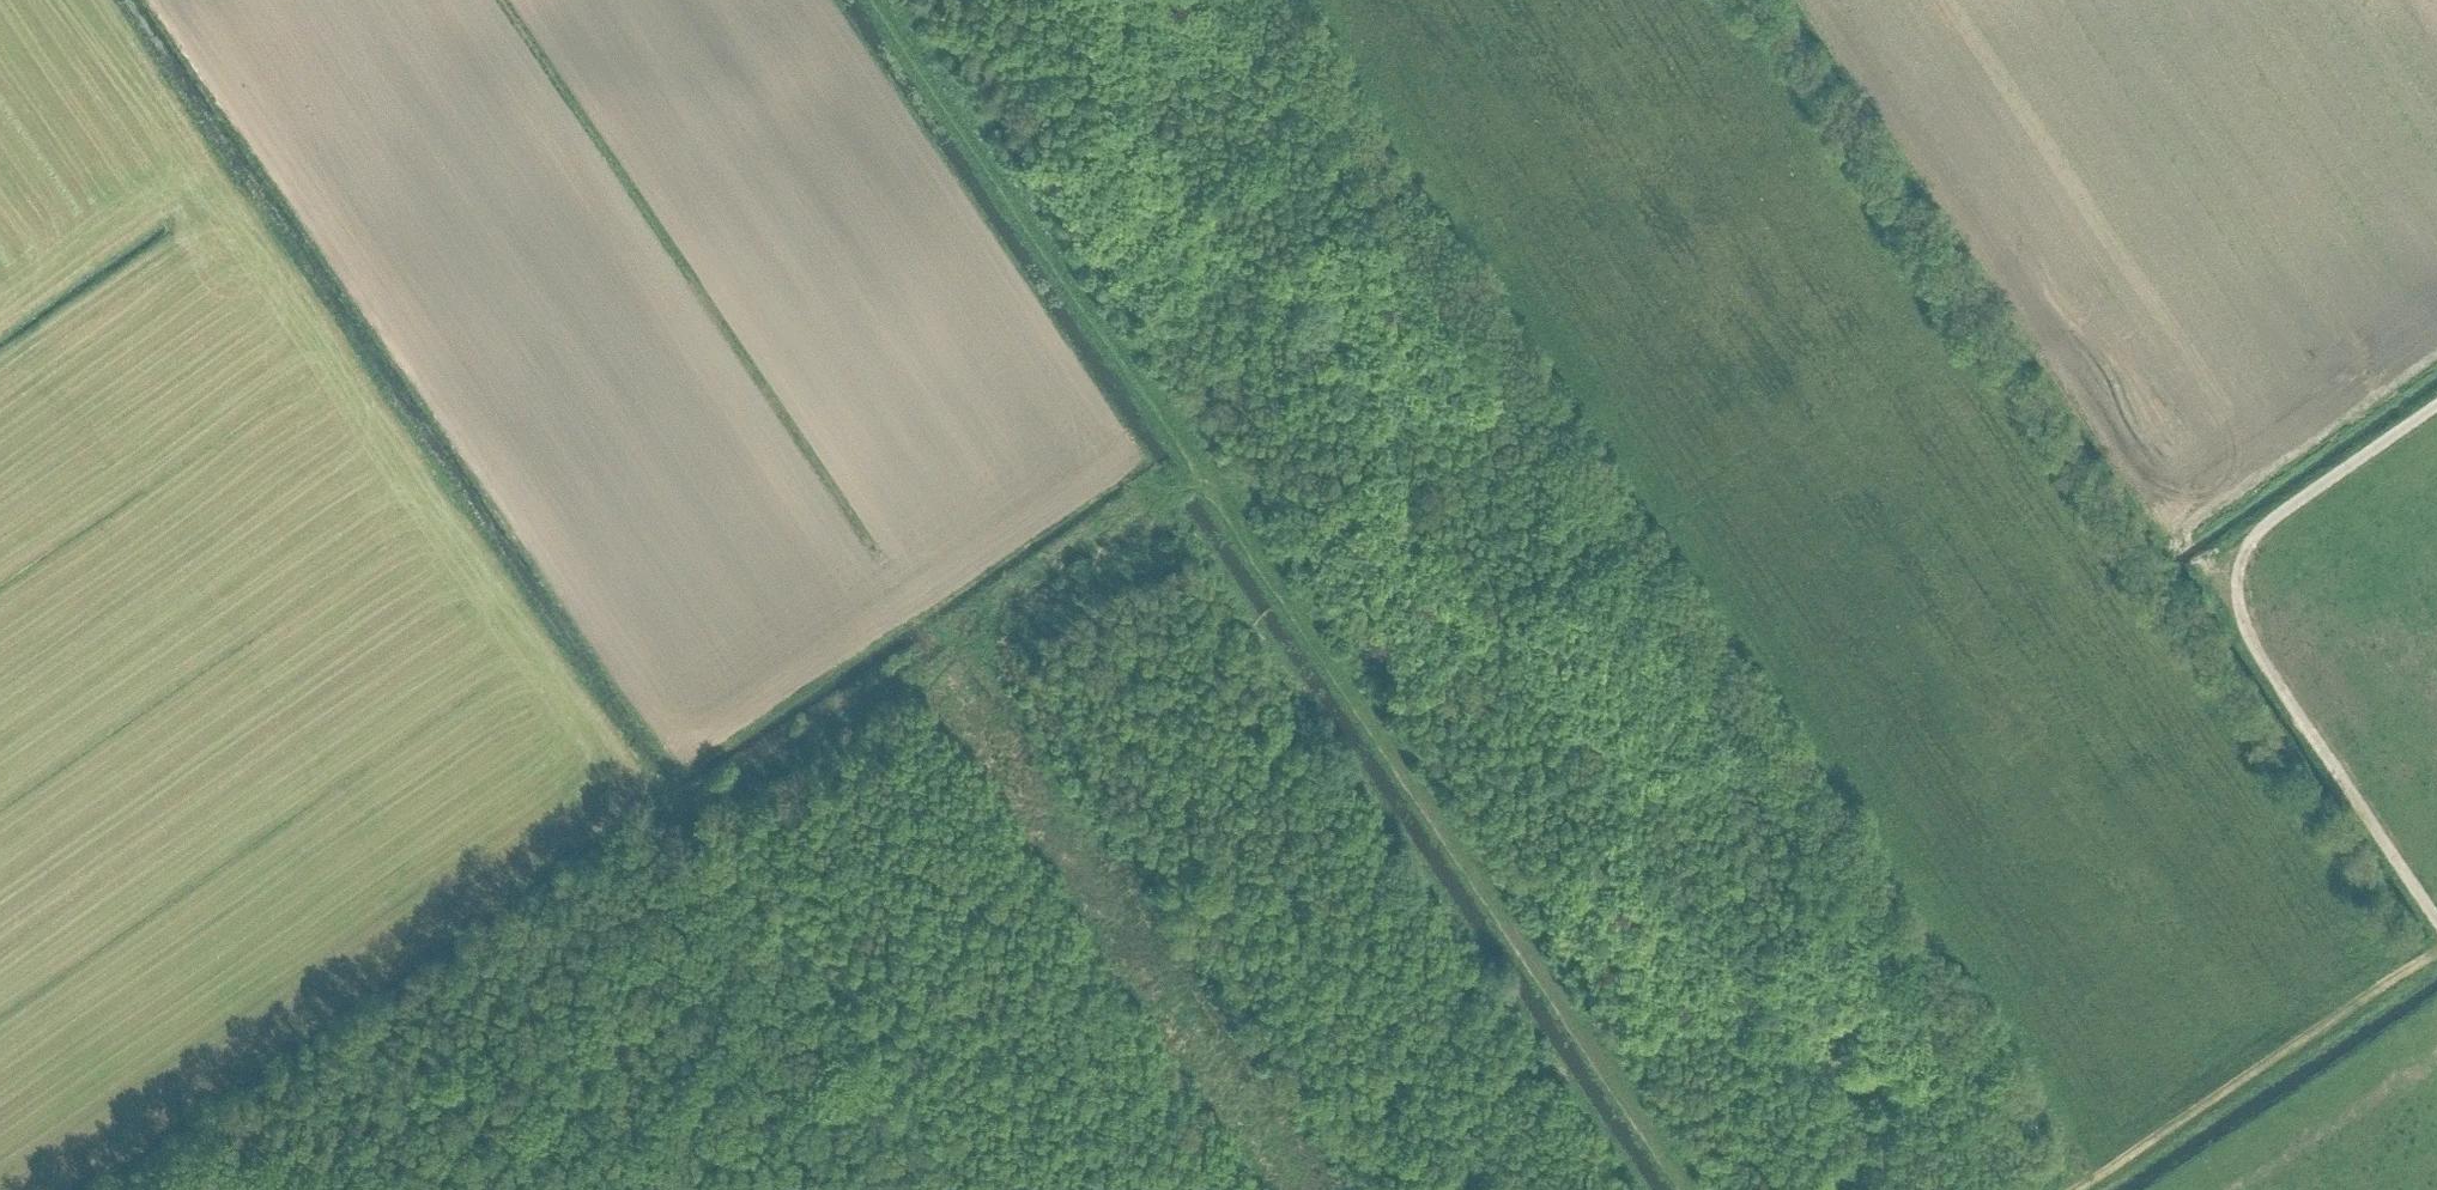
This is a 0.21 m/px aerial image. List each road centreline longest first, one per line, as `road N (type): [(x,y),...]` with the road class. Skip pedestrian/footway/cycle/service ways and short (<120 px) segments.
road 1 (track): [(1693,1189),(877,0)]

